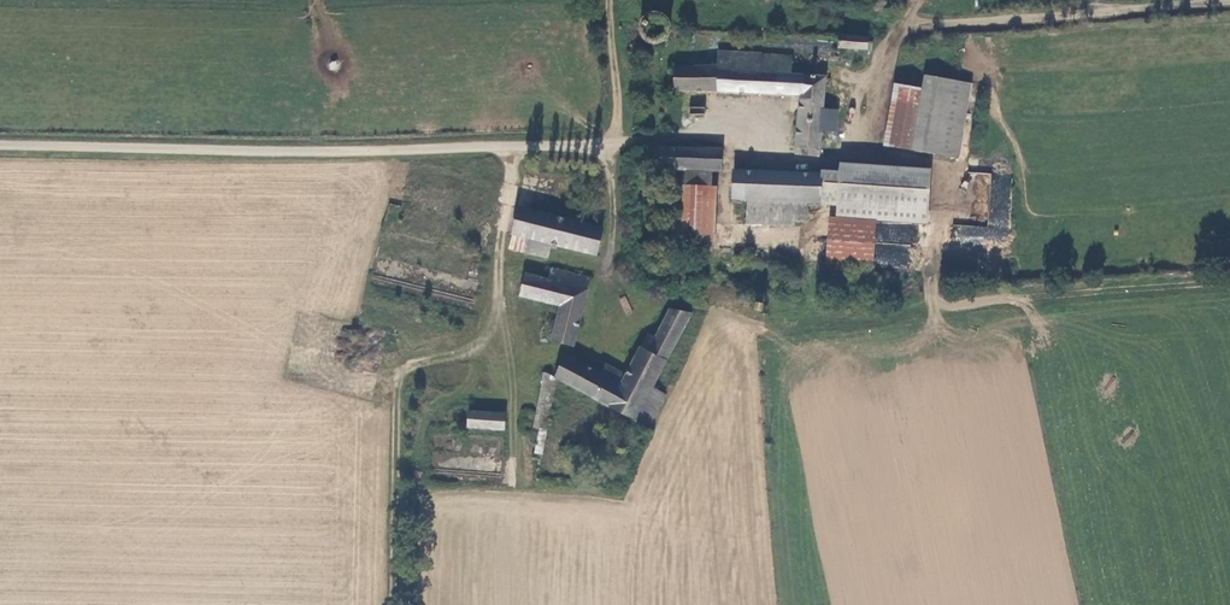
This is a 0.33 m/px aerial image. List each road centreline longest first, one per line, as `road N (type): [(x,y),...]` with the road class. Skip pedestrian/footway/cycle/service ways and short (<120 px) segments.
road 1 (unclassified): [(0,146),(397,151),(617,144)]
road 2 (track): [(516,148),(493,323),(475,349),(410,366),(398,386),(393,604)]
road 3 (track): [(1229,0),(909,28),(878,70)]
road 4 (track): [(604,296),(615,208),(604,145)]
road 5 (track): [(617,144),(608,0)]

